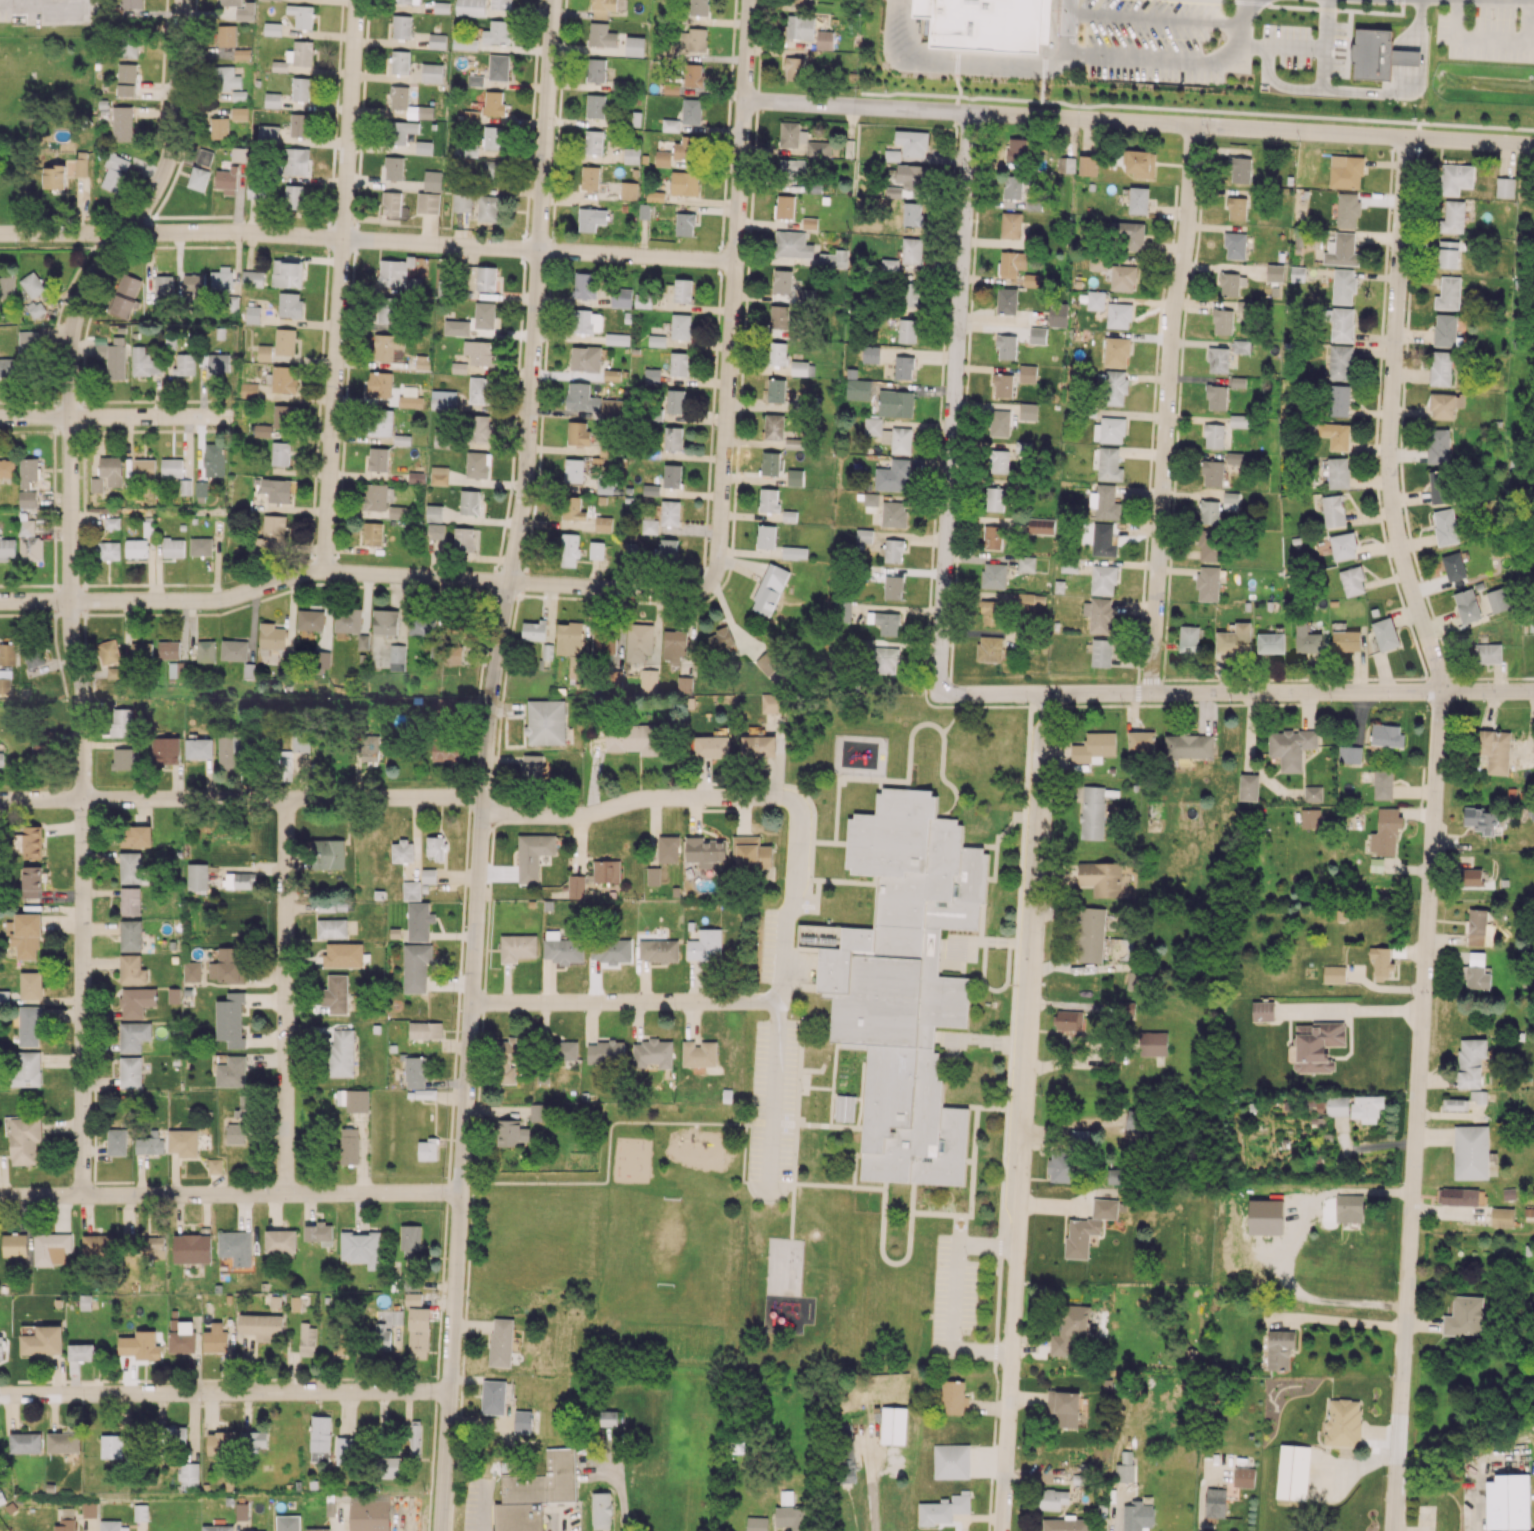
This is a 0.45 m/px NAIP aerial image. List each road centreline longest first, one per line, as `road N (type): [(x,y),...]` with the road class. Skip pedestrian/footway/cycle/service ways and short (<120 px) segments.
road 1 (residential): [(553,0),(524,484),(486,755),(441,1530)]
road 2 (residential): [(1406,138),(1389,479),(1440,692),(1394,1530)]
road 3 (residential): [(178,0),(170,152),(156,188),(91,277),(69,345),(71,641),(82,698),(82,1195)]
road 4 (residential): [(1049,693),(1002,1530)]
road 5 (residential): [(1533,145),(744,100)]
road 6 (residential): [(782,797),(648,798),(571,816),(499,815),(467,797),(0,800)]
road 7 (residential): [(735,261),(237,232),(0,234)]
road 8 (residential): [(709,582),(693,591),(307,572),(217,600),(0,600)]
road 9 (residential): [(943,688),(1533,691)]
road 10 (residential): [(749,0),(717,564),(709,582)]
road 11 (residential): [(969,113),(943,688)]
road 12 (residential): [(356,0),(323,572)]
road 13 (residential): [(1193,125),(1171,326),(1150,693)]
road 14 (residential): [(461,1193),(0,1195)]
road 15 (residential): [(449,1390),(0,1394)]
road 16 (residential): [(285,798),(285,1193)]
road 17 (residential): [(777,1002),(471,1003)]
road 18 (residential): [(233,416),(0,417)]

